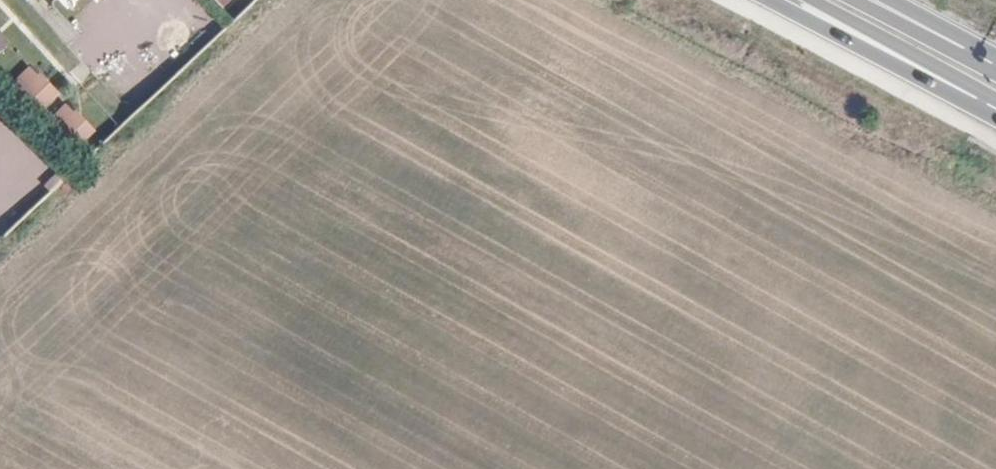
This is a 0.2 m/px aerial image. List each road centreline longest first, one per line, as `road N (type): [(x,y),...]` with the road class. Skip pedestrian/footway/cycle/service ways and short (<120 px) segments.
road 1 (primary): [(821,13),(995,106)]
road 2 (primary): [(995,65),(871,0)]

